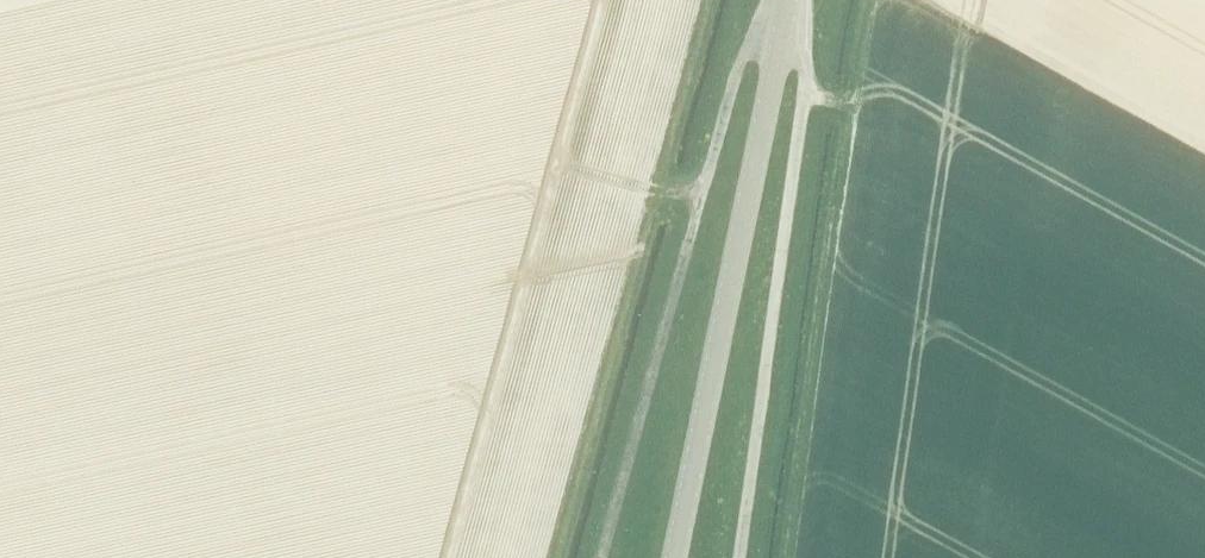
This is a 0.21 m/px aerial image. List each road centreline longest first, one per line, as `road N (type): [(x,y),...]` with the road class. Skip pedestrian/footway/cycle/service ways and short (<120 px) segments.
road 1 (unclassified): [(673,557),(789,0)]

